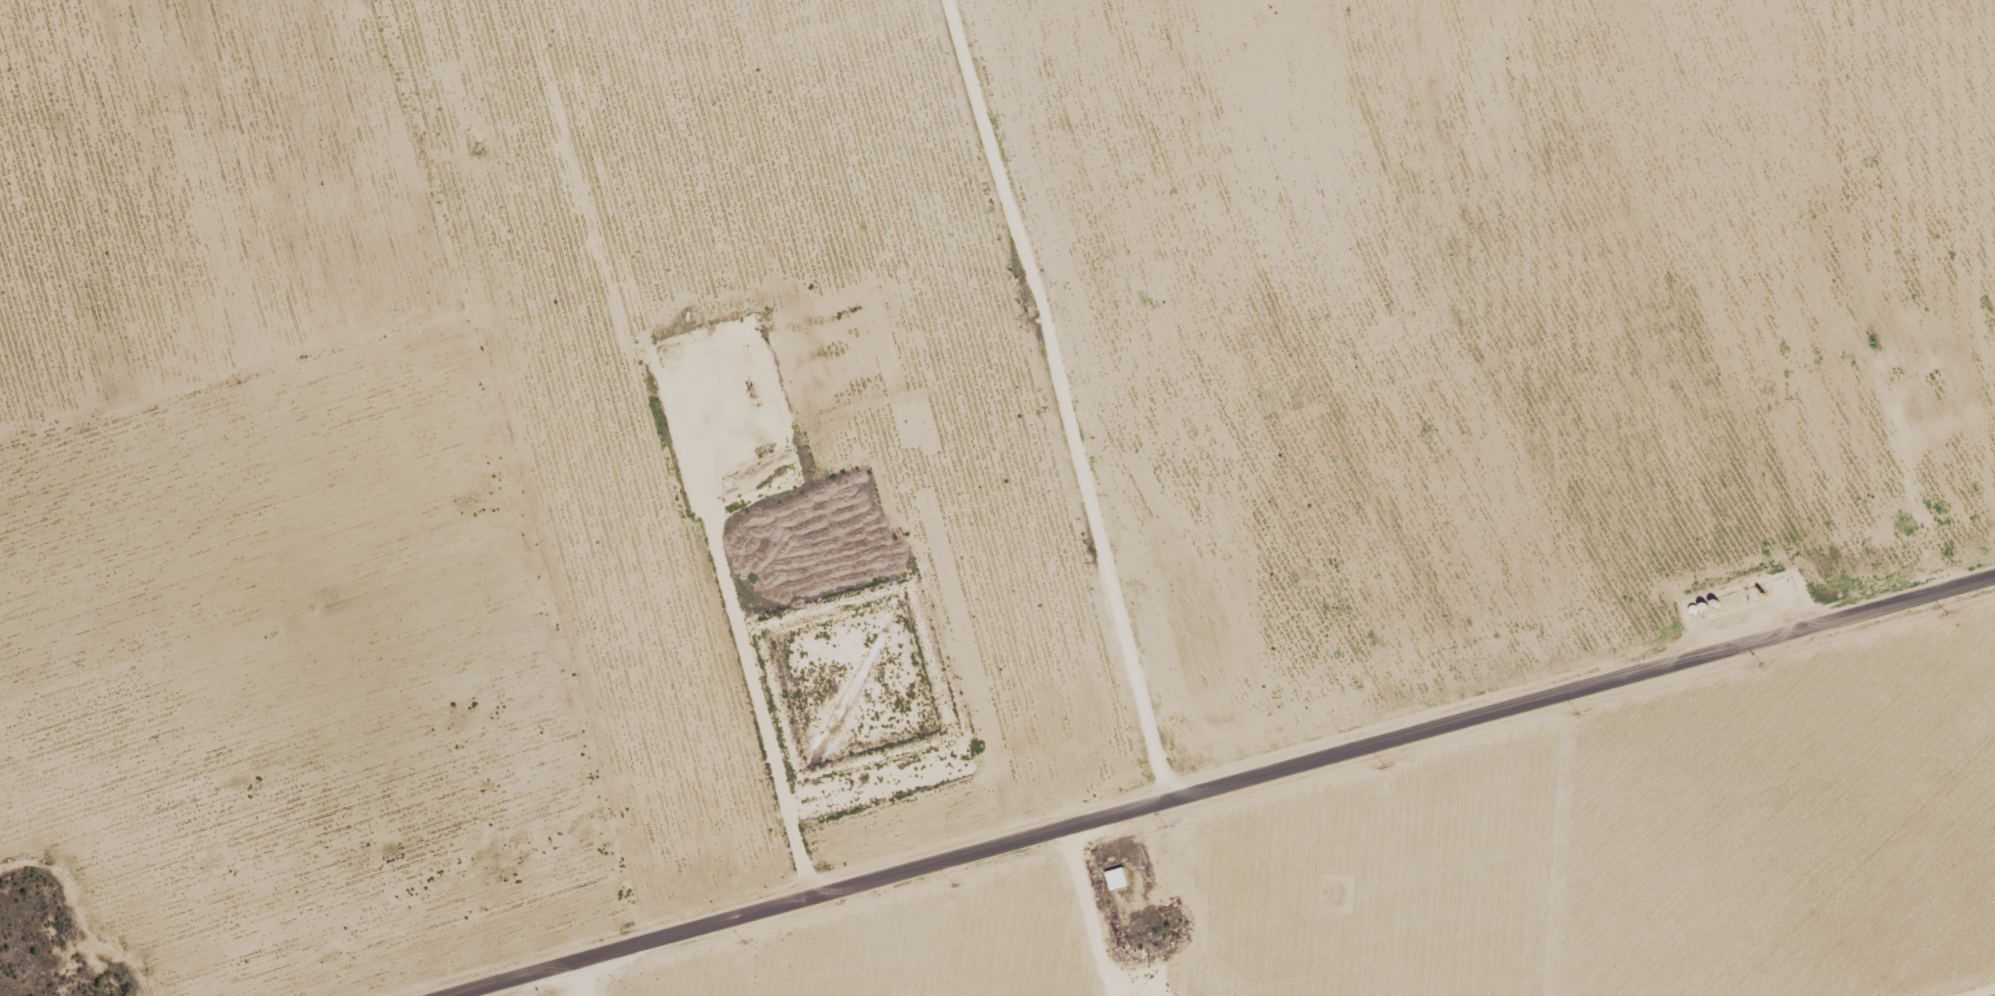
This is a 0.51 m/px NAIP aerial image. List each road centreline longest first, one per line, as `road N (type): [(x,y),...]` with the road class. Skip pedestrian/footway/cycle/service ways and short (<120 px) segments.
road 1 (residential): [(491,995),(1994,580)]

